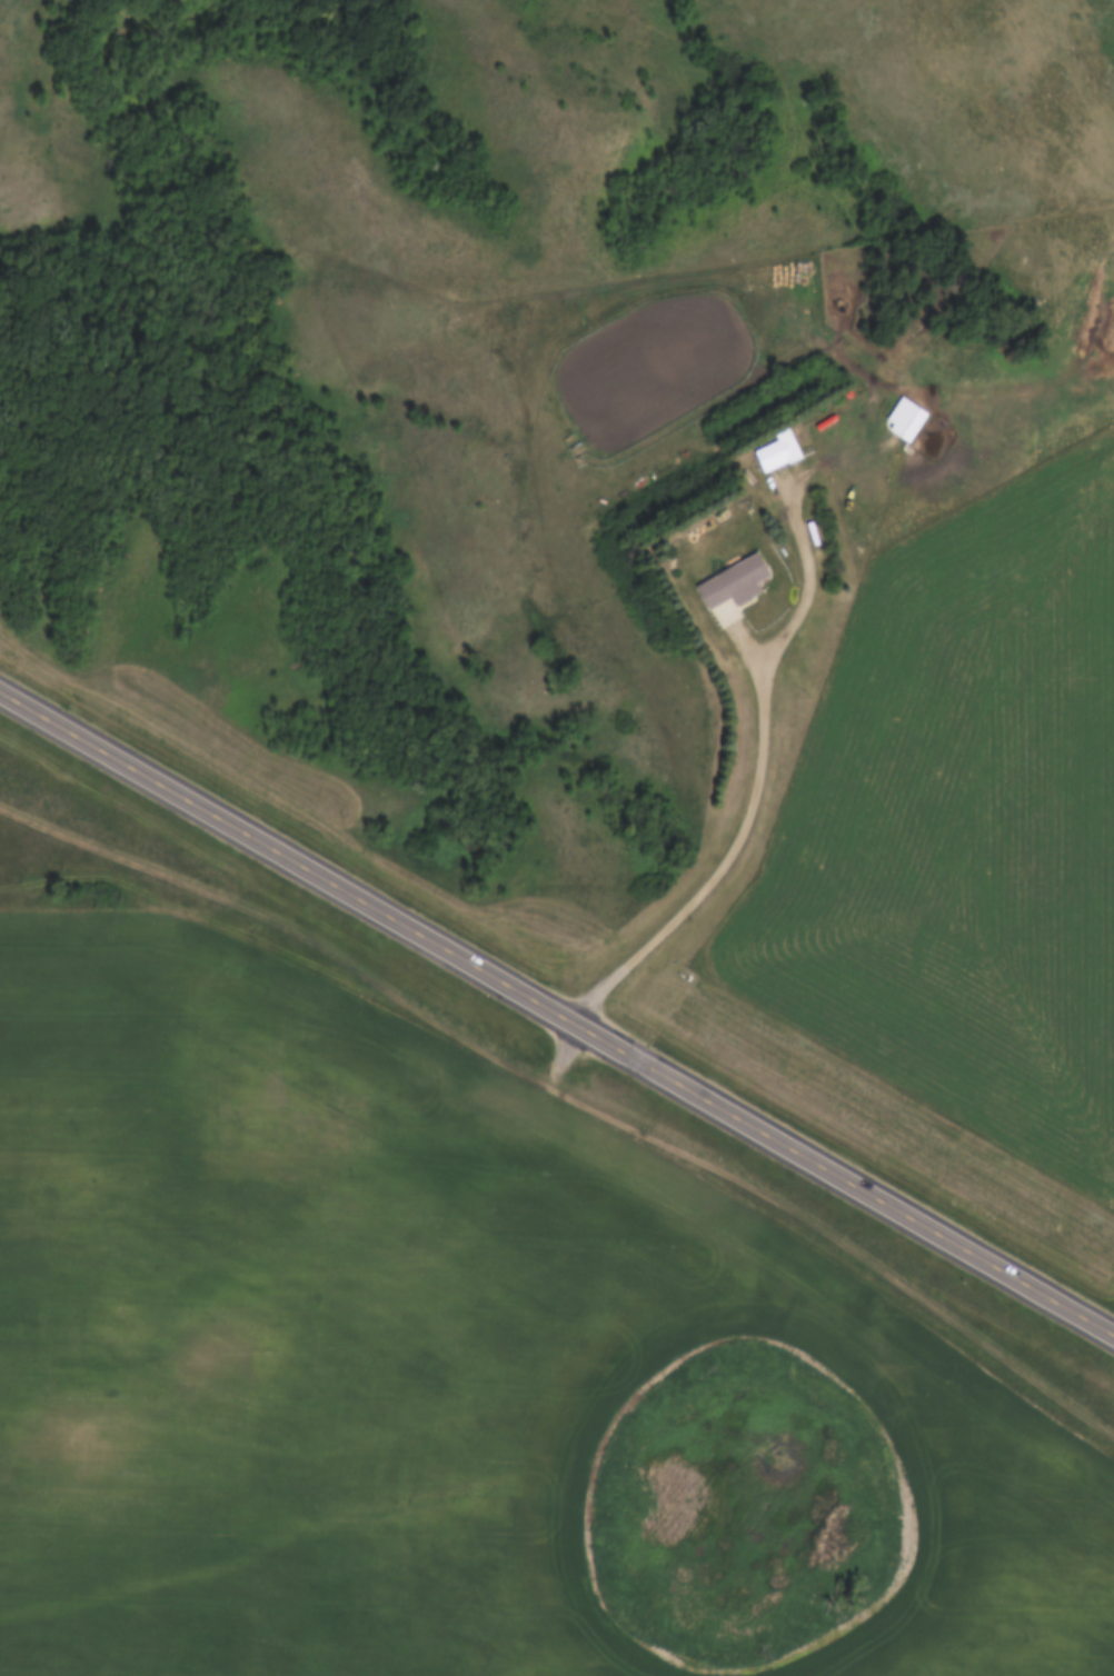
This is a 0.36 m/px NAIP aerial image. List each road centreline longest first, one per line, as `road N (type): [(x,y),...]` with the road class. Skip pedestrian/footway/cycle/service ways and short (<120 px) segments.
road 1 (primary): [(1113,1332),(0,688)]

